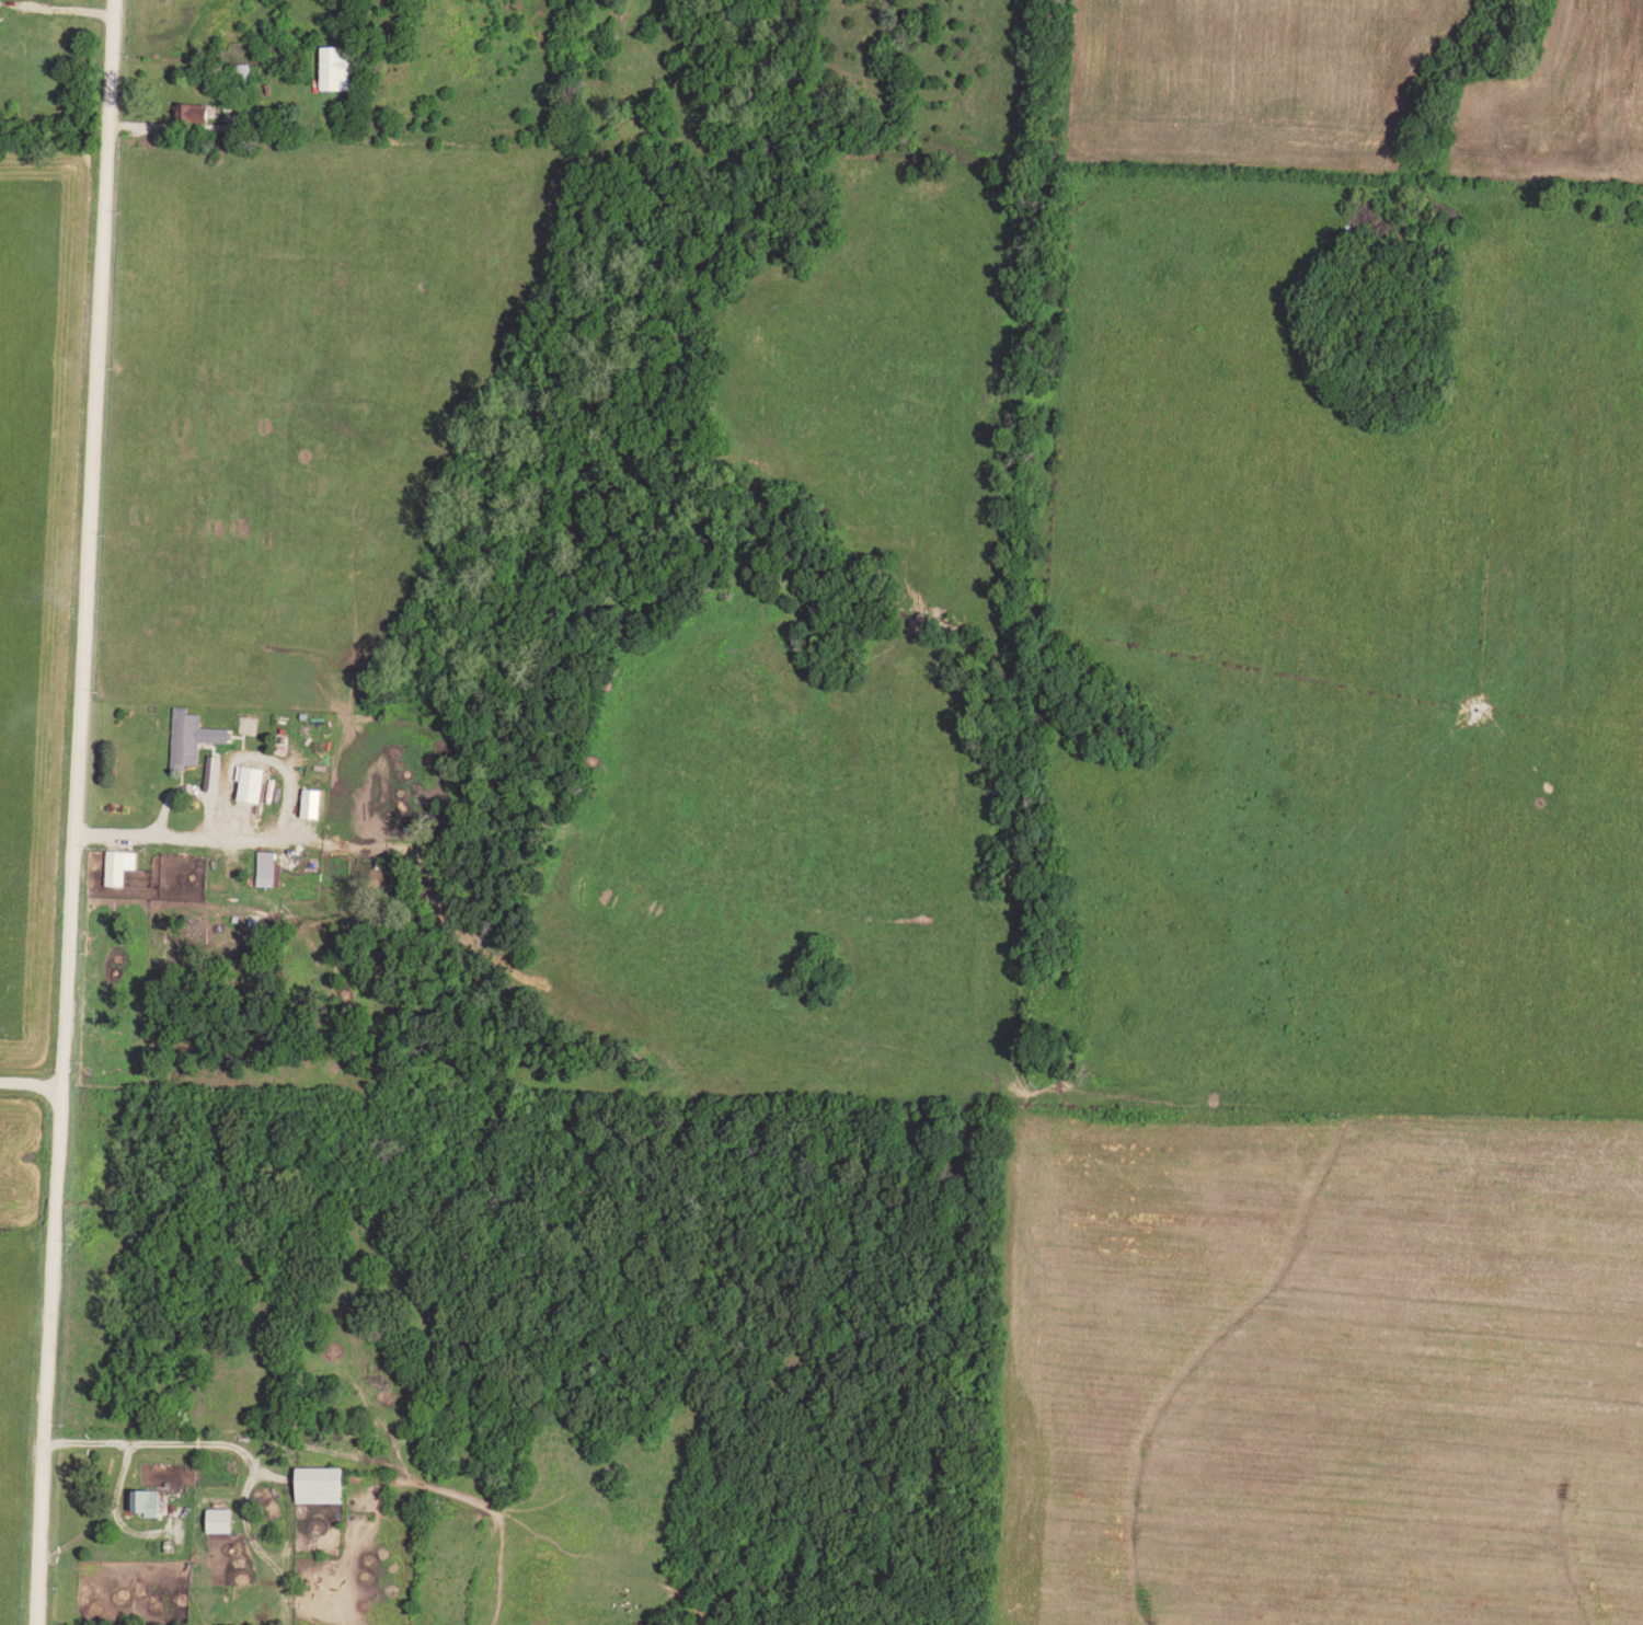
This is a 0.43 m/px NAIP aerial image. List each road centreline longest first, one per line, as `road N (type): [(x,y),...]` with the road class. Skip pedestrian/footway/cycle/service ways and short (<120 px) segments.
road 1 (residential): [(38,1624),(116,0)]

